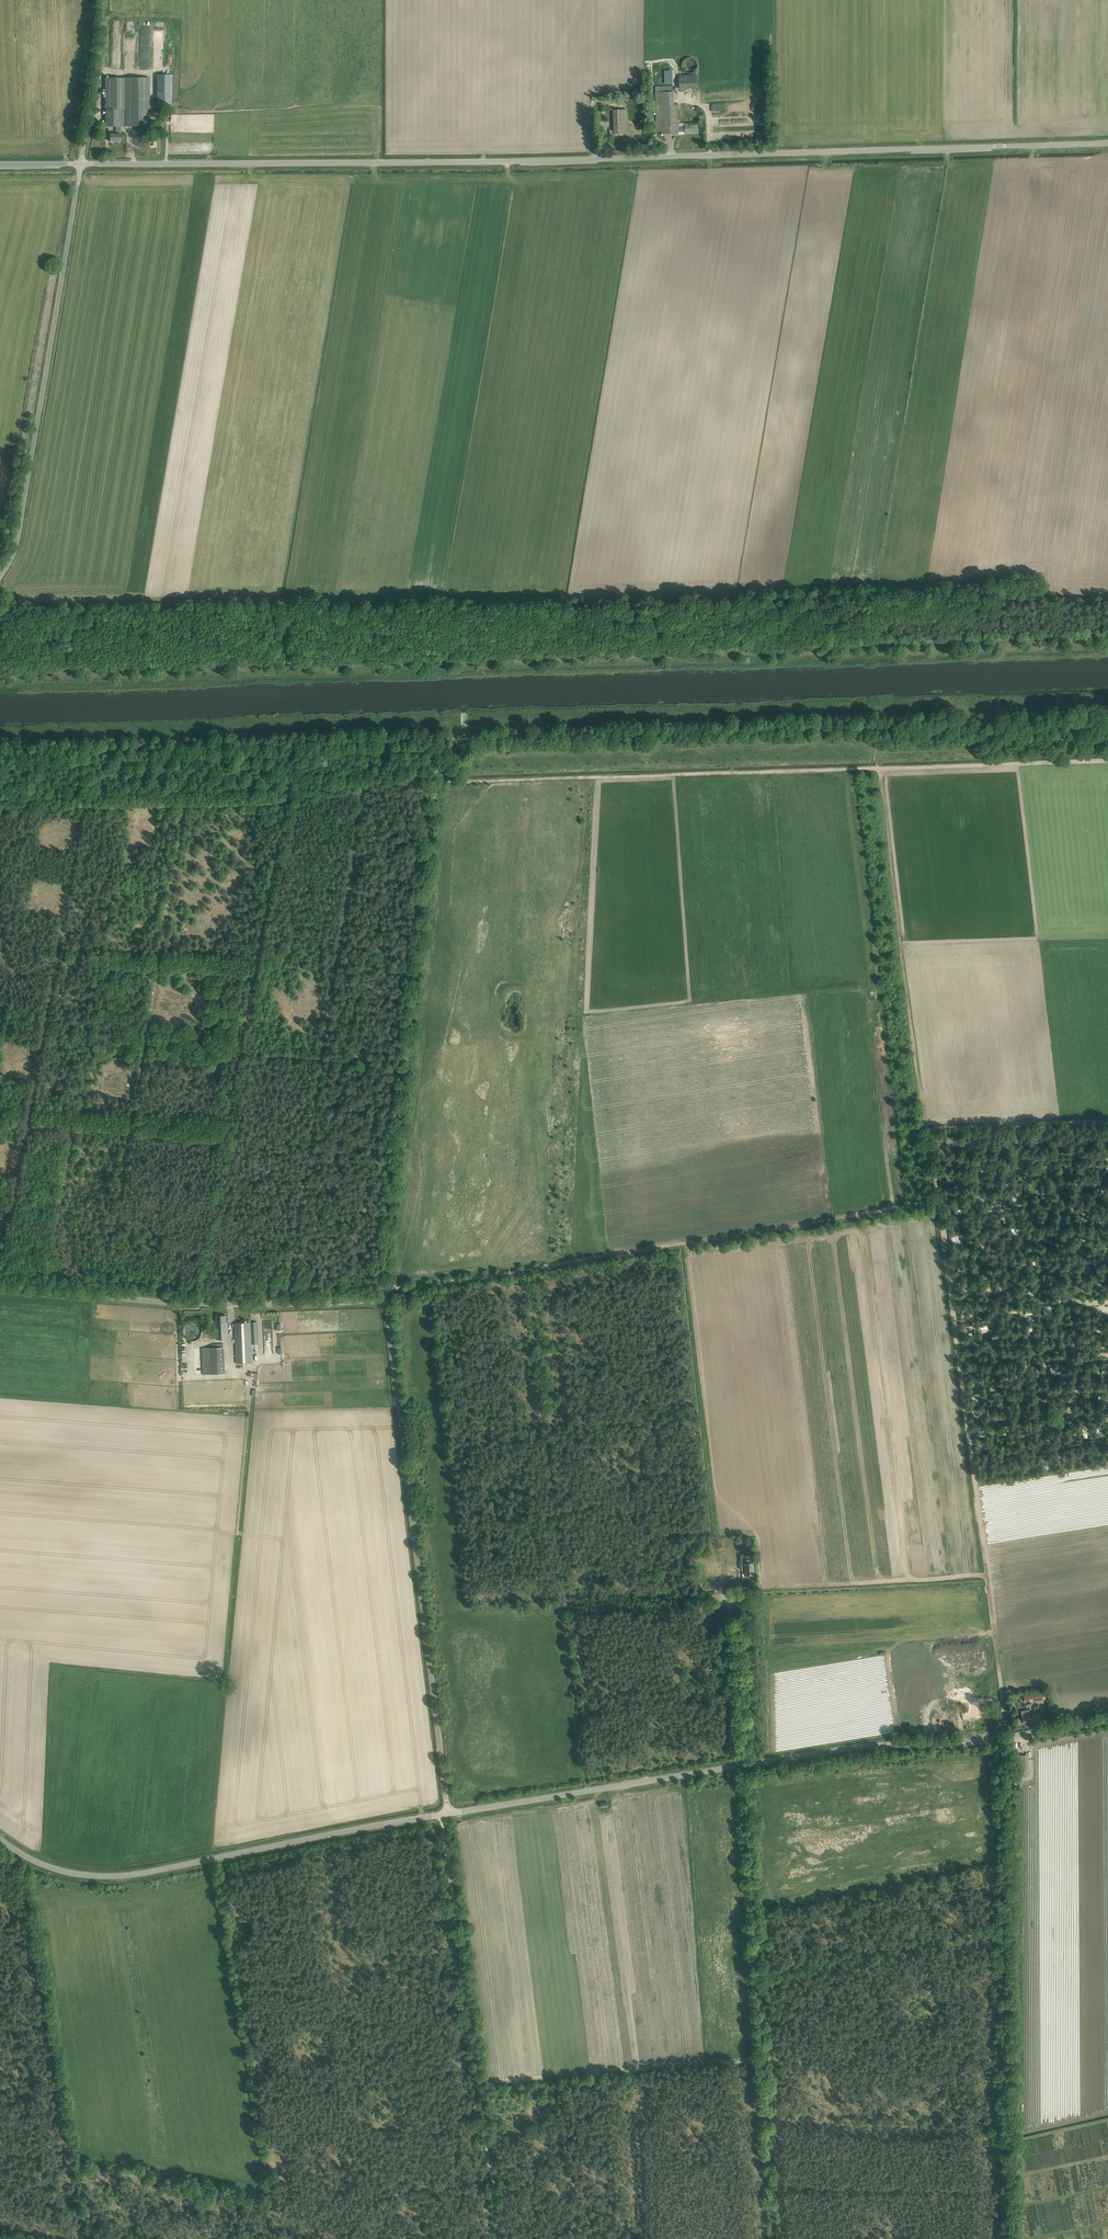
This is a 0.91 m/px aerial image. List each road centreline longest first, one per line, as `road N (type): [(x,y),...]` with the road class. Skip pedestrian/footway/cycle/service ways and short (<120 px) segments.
road 1 (unclassified): [(81,164),(1107,143)]
road 2 (unclassified): [(448,1814),(383,1303),(220,1305),(0,1288)]
road 3 (track): [(1107,760),(436,779)]
road 4 (track): [(1107,716),(439,738)]
road 5 (tertiary): [(448,1814),(852,1748),(963,1744),(1107,1721)]
road 6 (track): [(936,1201),(1006,1711),(1002,1738)]
road 7 (track): [(436,779),(384,1293)]
road 8 (tertiary): [(0,1839),(64,1871),(121,1876),(448,1814)]
road 9 (track): [(0,764),(438,751)]
road 10 (track): [(448,1814),(497,2238)]
road 11 (unclassified): [(0,577),(19,533),(81,164)]
road 12 (track): [(522,1268),(936,1201)]
road 13 (track): [(879,768),(925,1126)]
road 14 (residential): [(1022,1454),(999,1458),(994,1450),(970,1298)]
road 15 (residential): [(1107,1156),(1056,1151),(1019,1167),(972,1162),(973,1207)]
road 16 (track): [(1107,1119),(925,1126)]
road 17 (track): [(735,1597),(745,1765)]
road 18 (residential): [(1022,1454),(998,1298)]
road 19 (residential): [(1040,1451),(1019,1299)]
road 20 (residential): [(1057,1447),(1041,1299)]
road 21 (track): [(384,1293),(522,1268)]
road 22 (residential): [(973,1207),(1067,1197),(1107,1203)]

